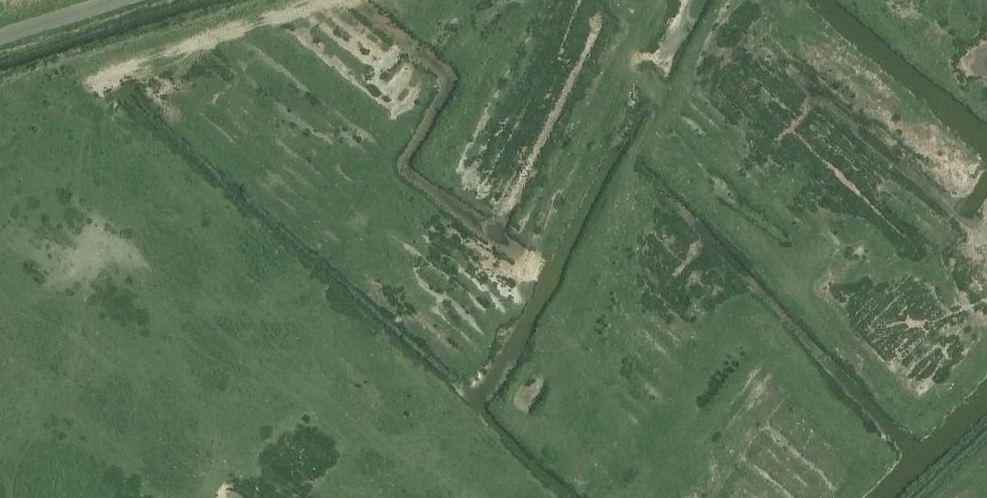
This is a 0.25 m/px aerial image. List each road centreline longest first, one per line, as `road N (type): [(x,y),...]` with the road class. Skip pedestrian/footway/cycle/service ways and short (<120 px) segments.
road 1 (unclassified): [(0,42),(134,0)]

